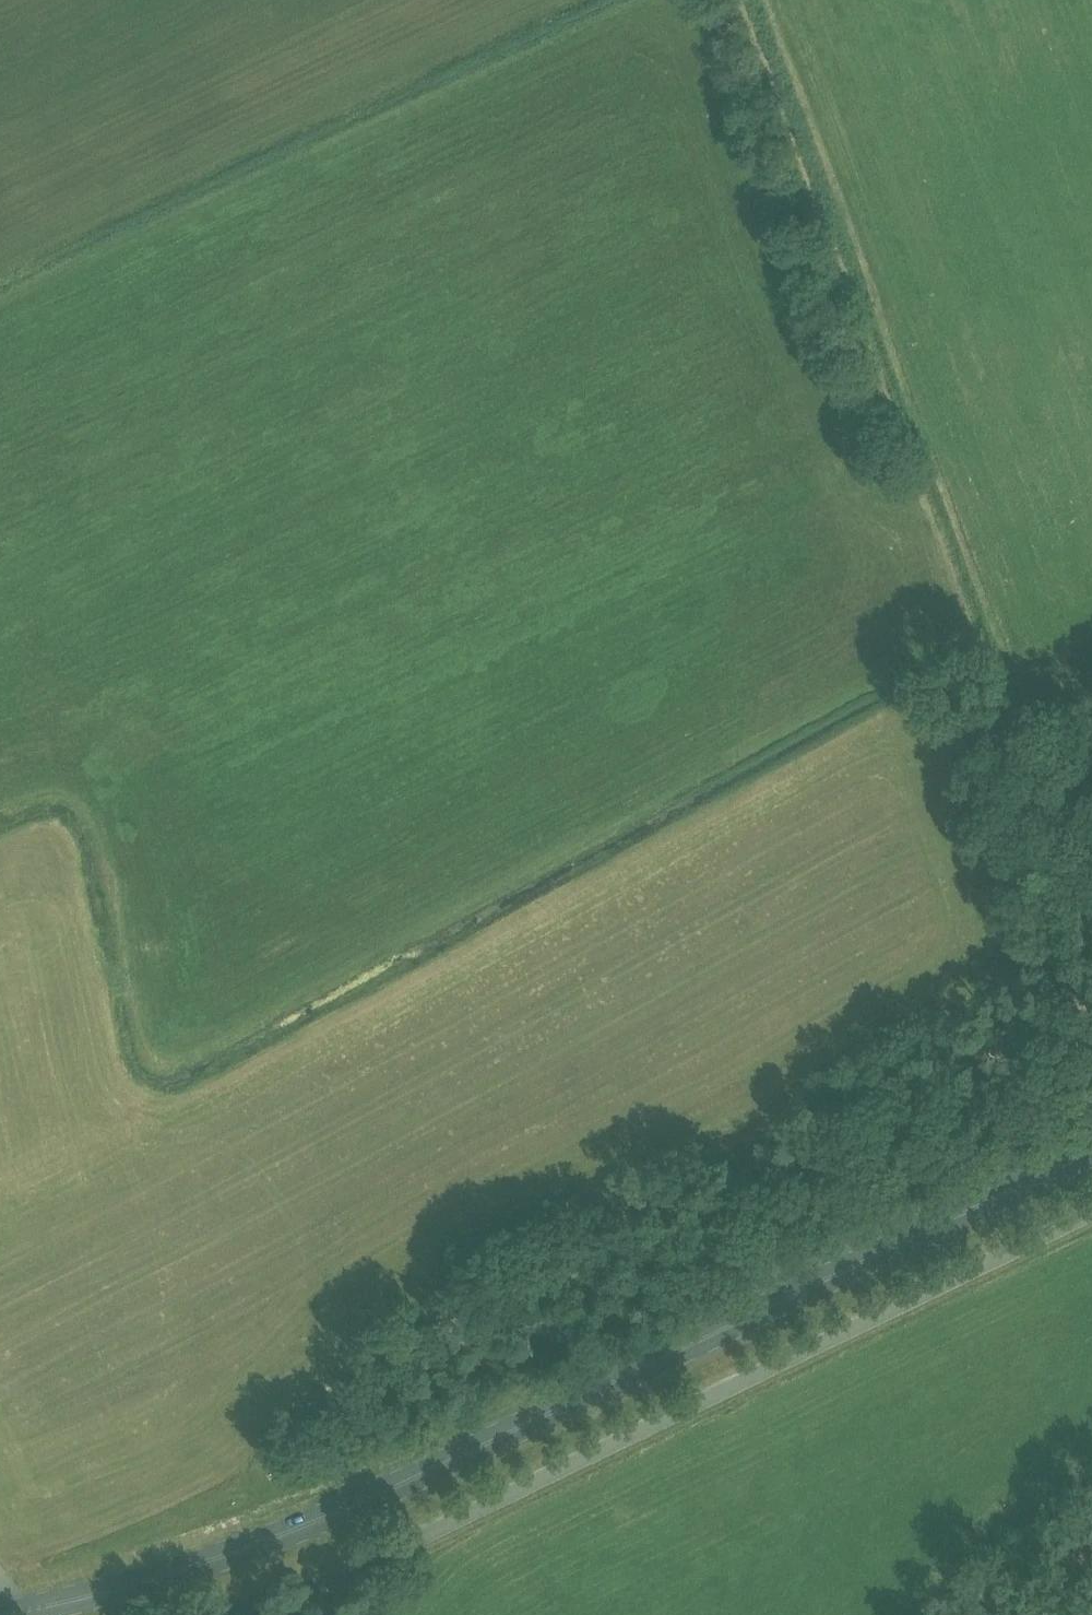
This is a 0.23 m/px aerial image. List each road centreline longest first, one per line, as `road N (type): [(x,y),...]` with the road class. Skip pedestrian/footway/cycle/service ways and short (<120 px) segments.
road 1 (primary): [(27,1613),(308,1523),(1091,1152)]
road 2 (unclassified): [(228,1614),(300,1592),(1091,1209)]

